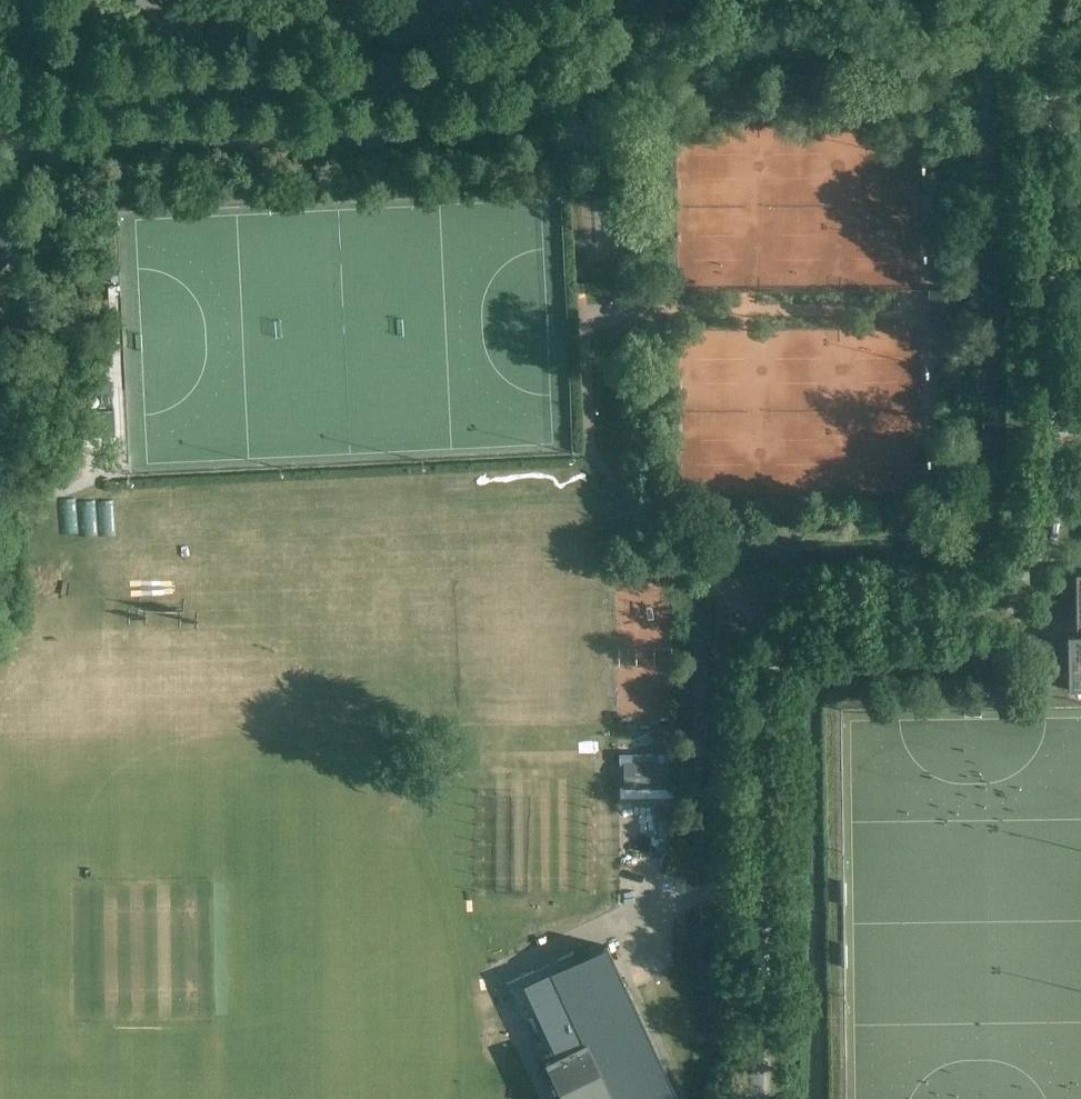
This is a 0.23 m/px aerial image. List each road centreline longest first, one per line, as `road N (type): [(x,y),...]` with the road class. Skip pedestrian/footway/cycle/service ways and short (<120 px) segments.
road 1 (unclassified): [(0,46),(78,79),(408,76),(460,68),(596,0)]

